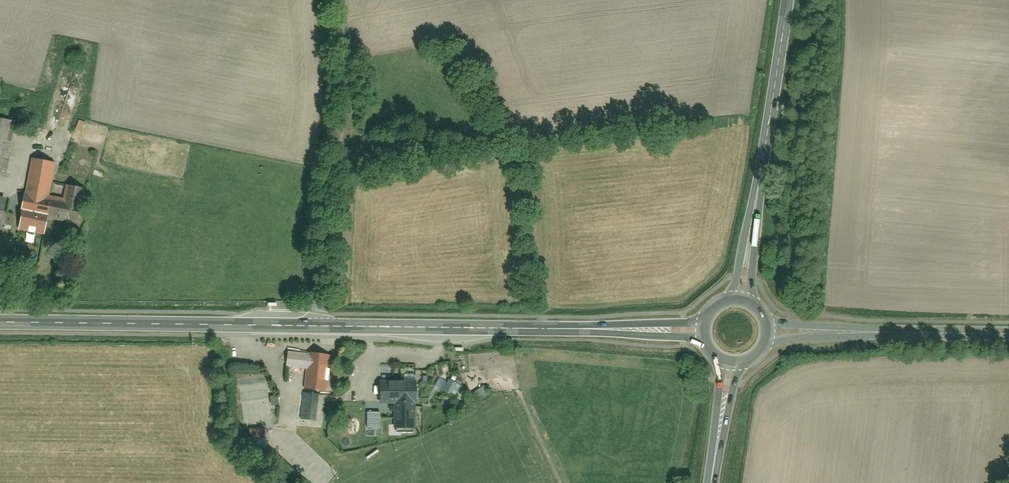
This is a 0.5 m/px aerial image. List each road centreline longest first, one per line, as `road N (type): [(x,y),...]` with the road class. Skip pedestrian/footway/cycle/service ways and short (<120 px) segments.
road 1 (residential): [(318,325),(344,87),(335,0)]
road 2 (primary): [(0,321),(318,325)]
road 3 (primary): [(318,325),(630,329)]
road 4 (secondary): [(788,0),(749,245)]
road 5 (tertiary): [(1008,333),(849,331)]

